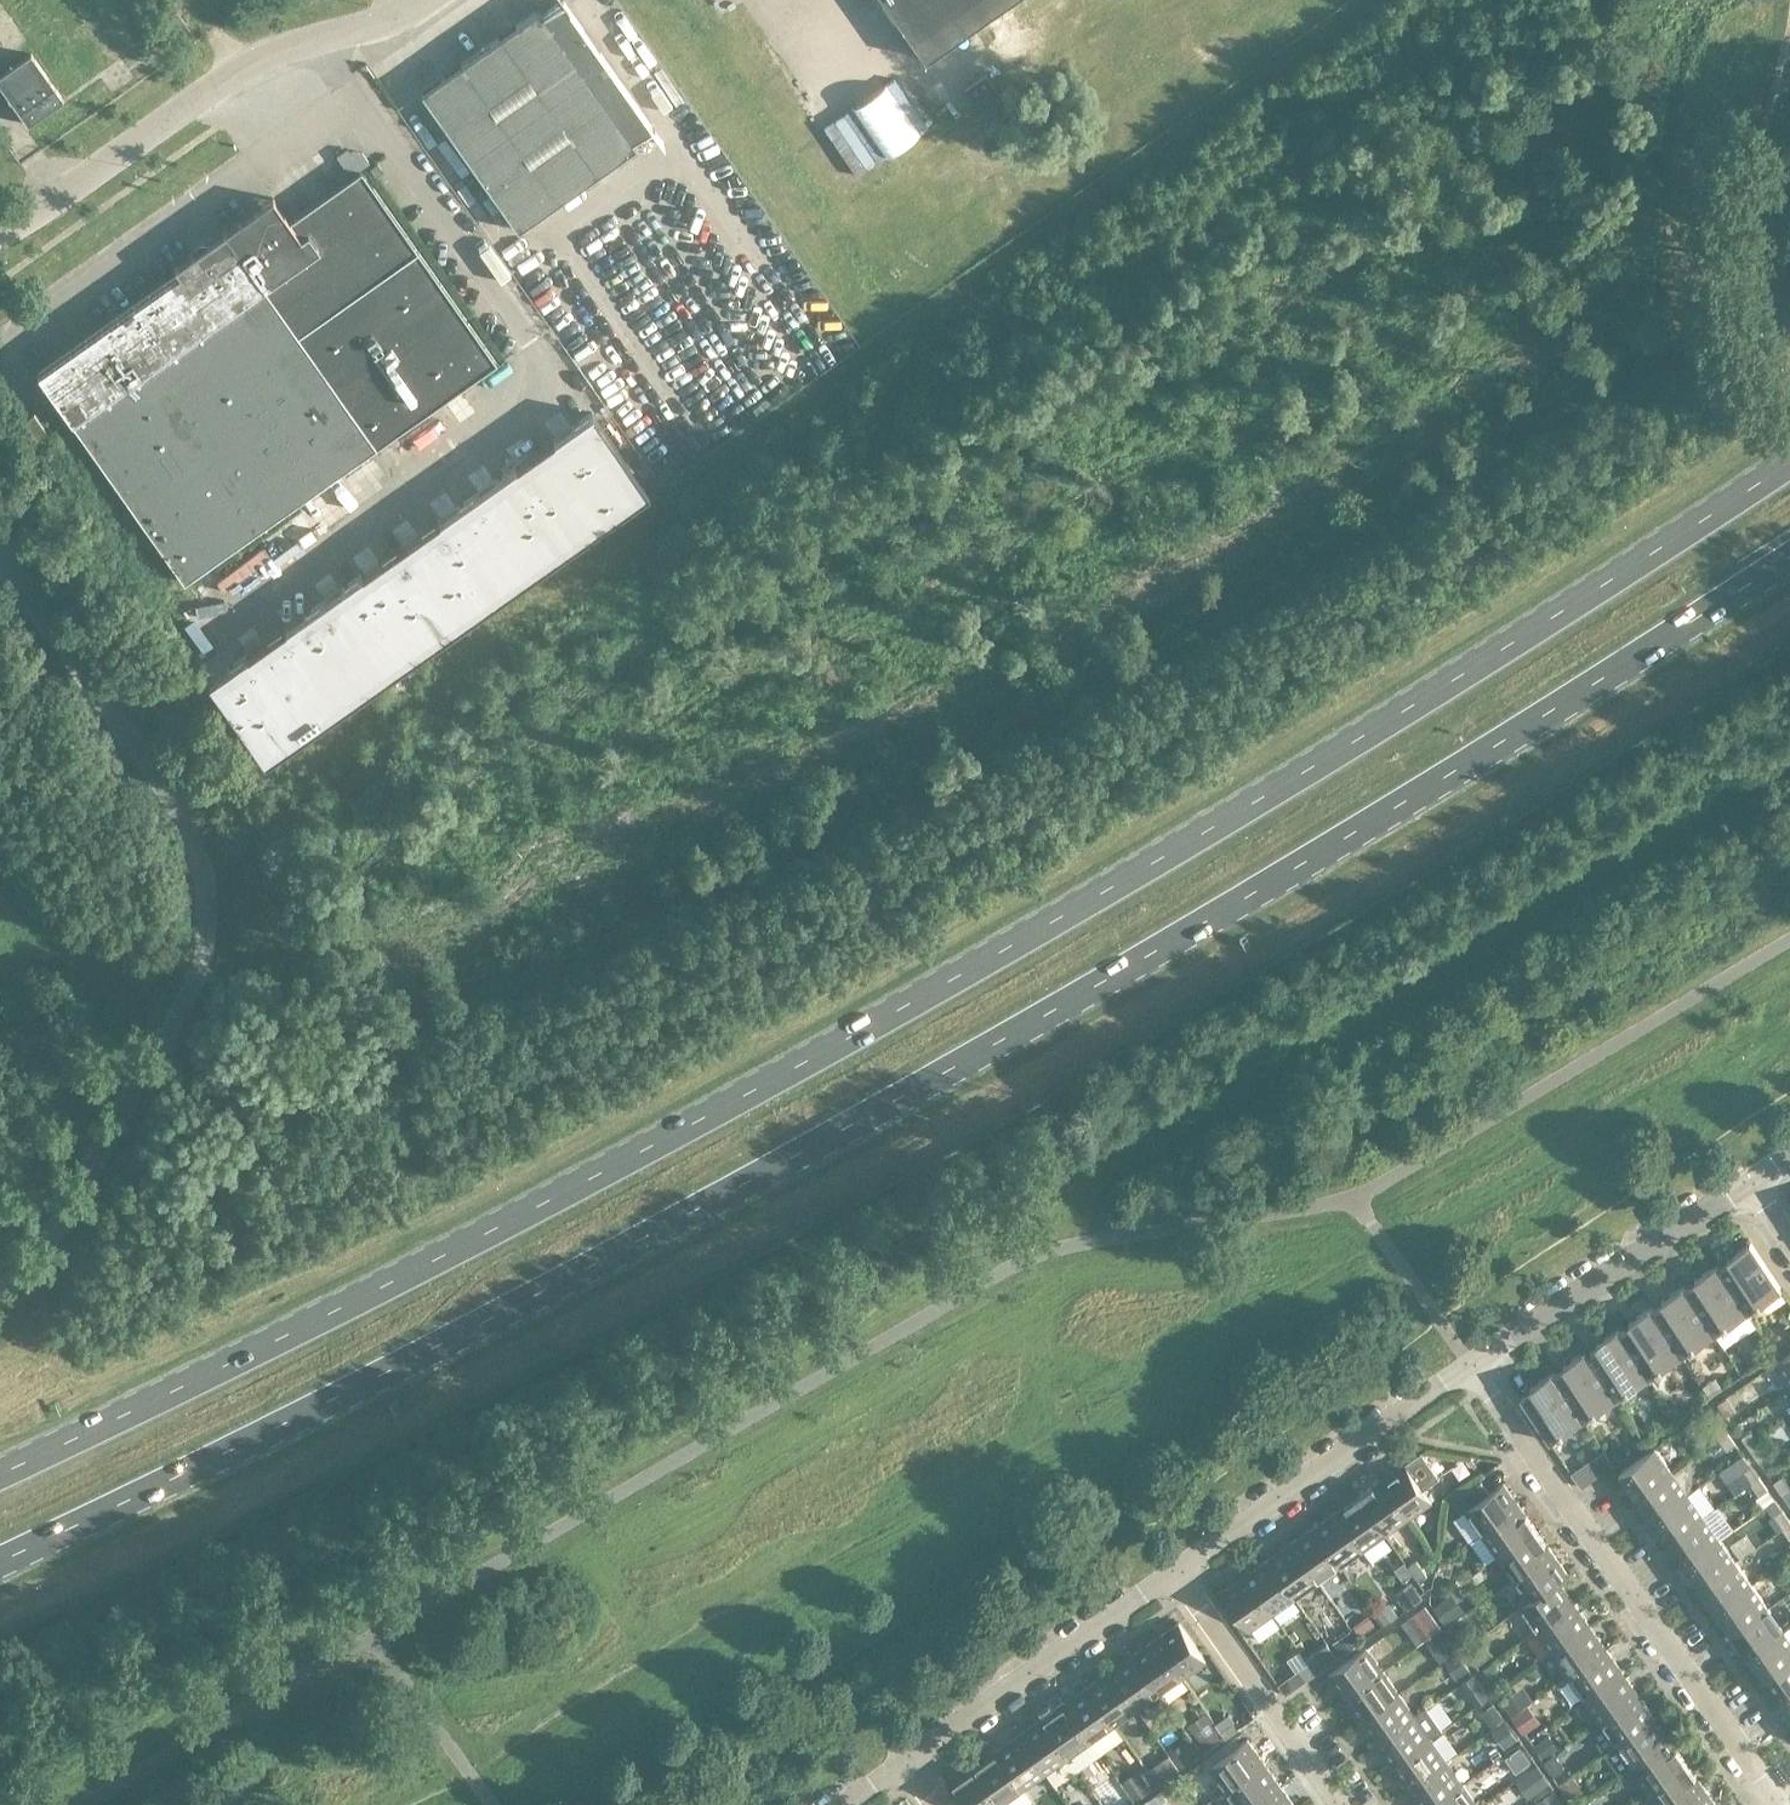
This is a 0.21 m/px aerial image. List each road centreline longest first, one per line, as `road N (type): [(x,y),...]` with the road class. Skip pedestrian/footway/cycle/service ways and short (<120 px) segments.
road 1 (trunk): [(1789,460),(1282,786),(631,1157),(0,1475)]
road 2 (trunk): [(0,1564),(567,1277),(1249,905),(1789,557)]
road 3 (track): [(1013,1270),(1067,1193),(1789,761)]
road 4 (unclassified): [(0,1283),(60,1232),(144,1095),(203,962),(207,889),(196,843),(0,563)]
road 5 (residential): [(1783,1804),(1480,1375)]
road 6 (unclassified): [(0,231),(240,70),(398,20),(433,0)]
road 7 (residential): [(1480,1375),(1180,1576)]
road 8 (residential): [(1754,1188),(1480,1375)]
road 9 (residential): [(1180,1576),(911,1769)]
road 10 (residential): [(1343,1804),(1180,1576)]

